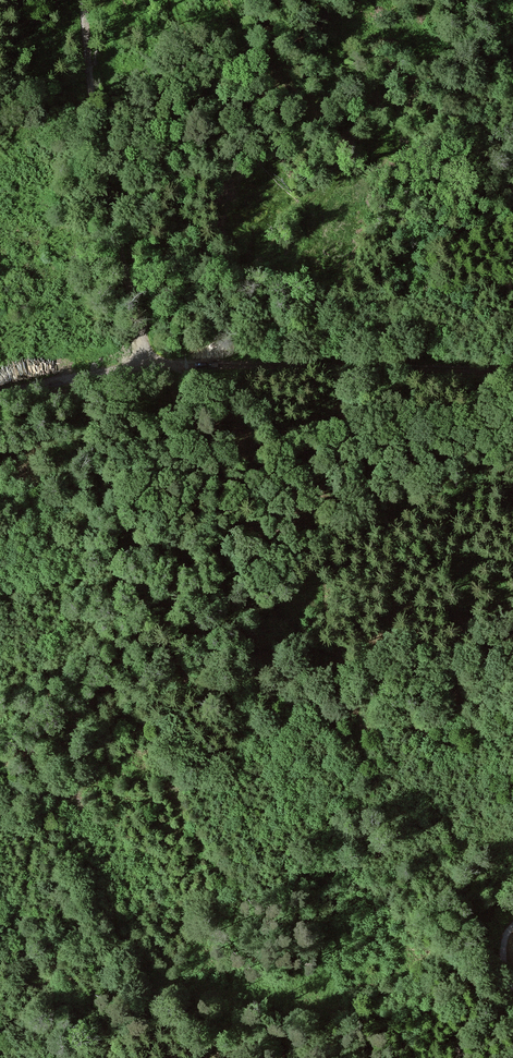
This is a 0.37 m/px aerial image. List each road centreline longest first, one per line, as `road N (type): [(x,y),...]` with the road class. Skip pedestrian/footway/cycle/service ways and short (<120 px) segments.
road 1 (track): [(0,926),(27,888),(51,757),(168,589),(191,565),(291,526),(312,509),(302,471),(265,419),(174,364)]
road 2 (track): [(84,0),(97,133),(138,292),(147,365)]
road 3 (track): [(512,364),(147,365)]
road 4 (track): [(147,365),(0,394)]

